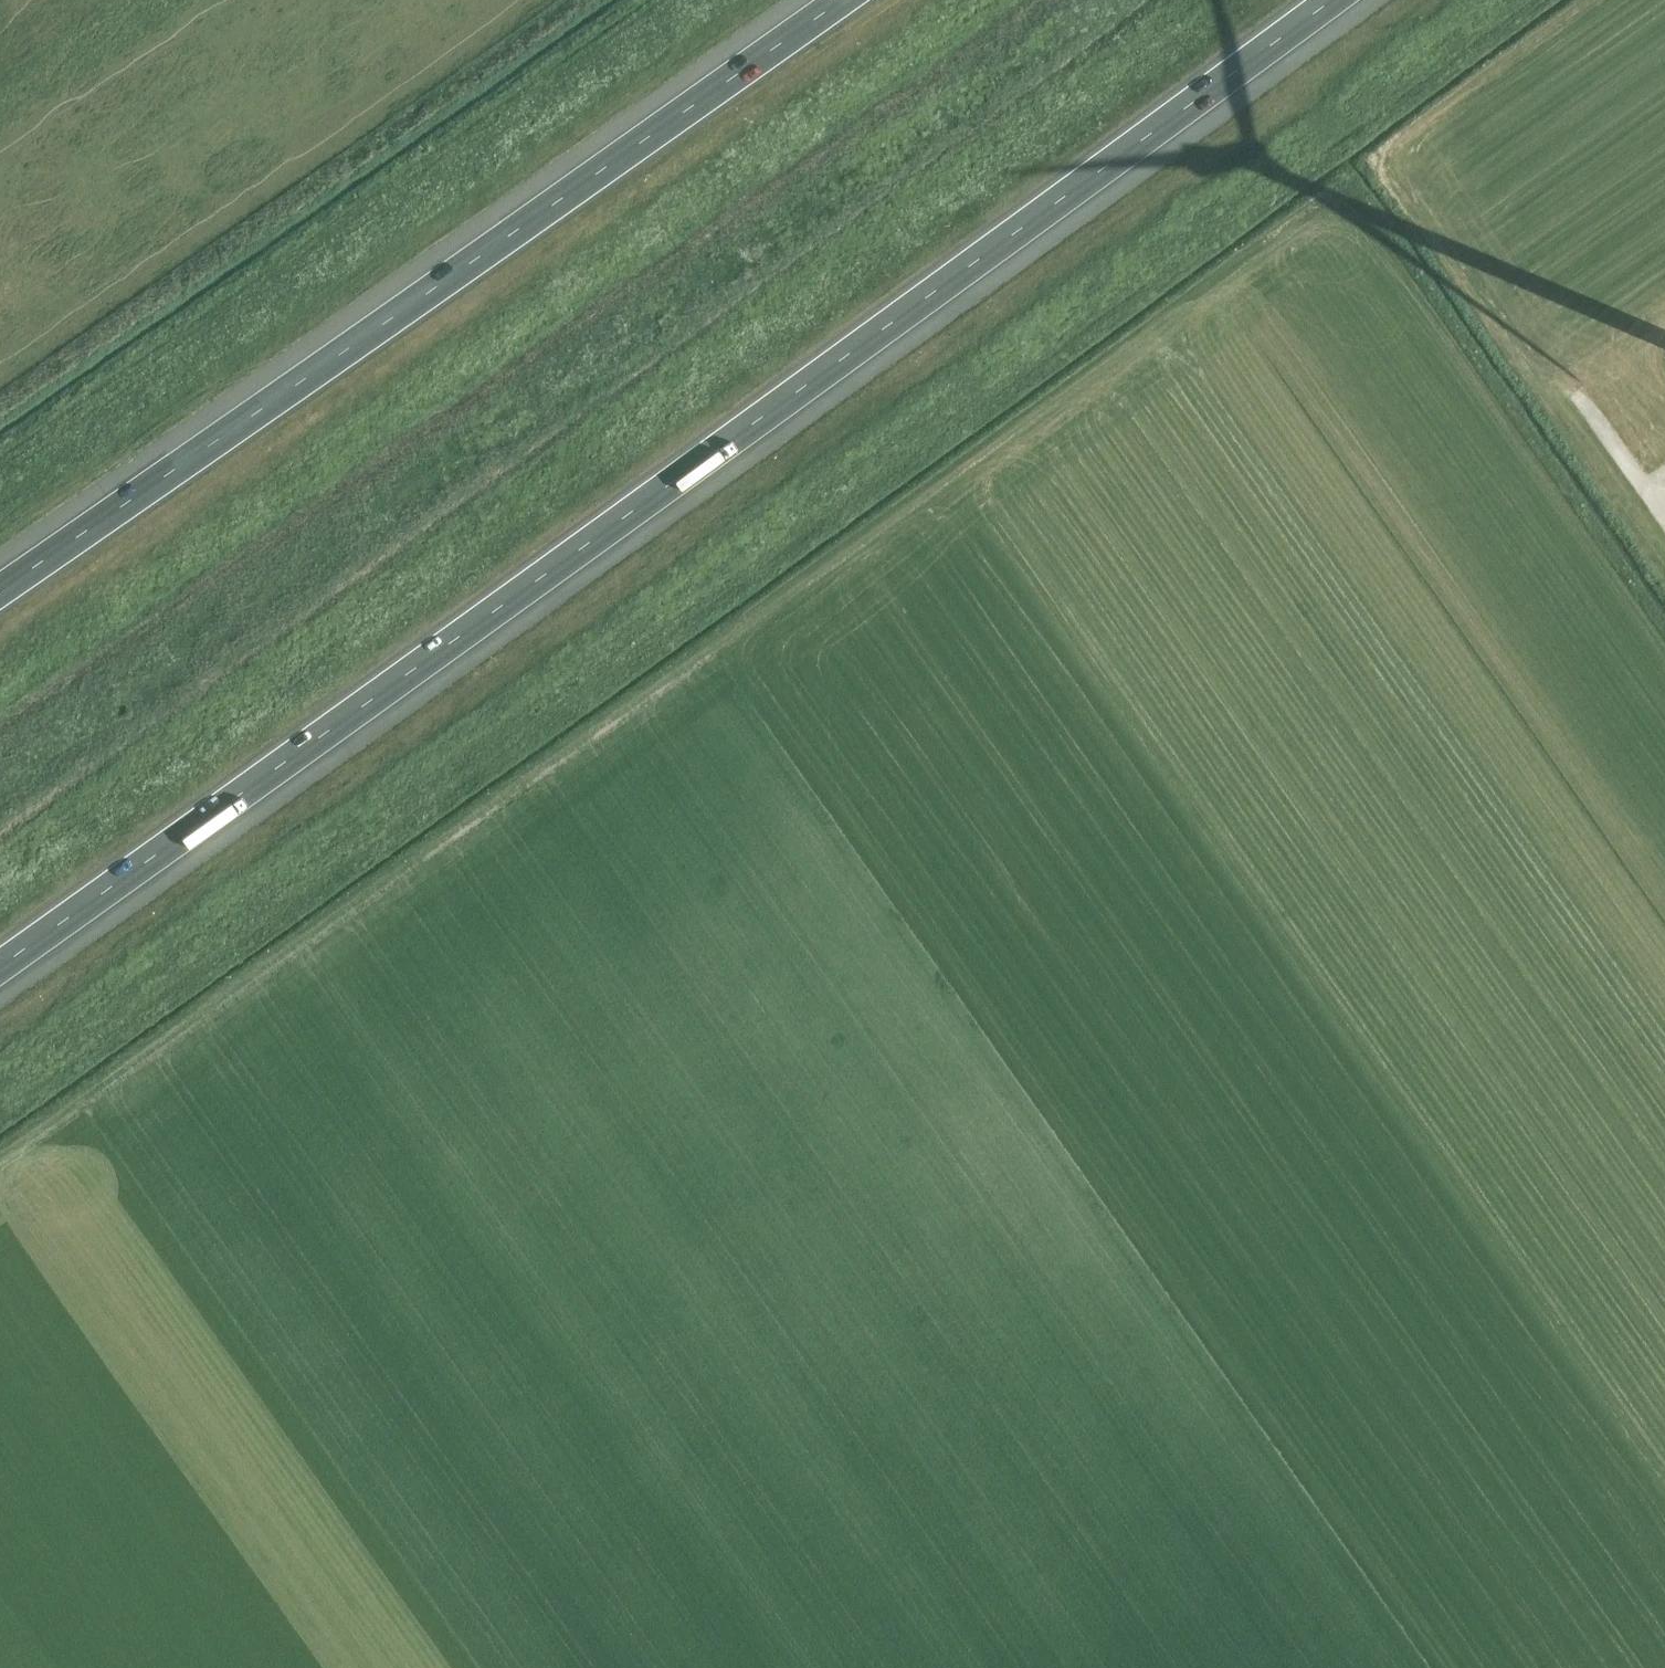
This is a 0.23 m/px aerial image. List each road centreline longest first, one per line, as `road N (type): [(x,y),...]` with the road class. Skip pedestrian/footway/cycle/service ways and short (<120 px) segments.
road 1 (motorway): [(0,961),(606,534),(1332,0)]
road 2 (motorway): [(832,0),(430,288),(0,579)]

